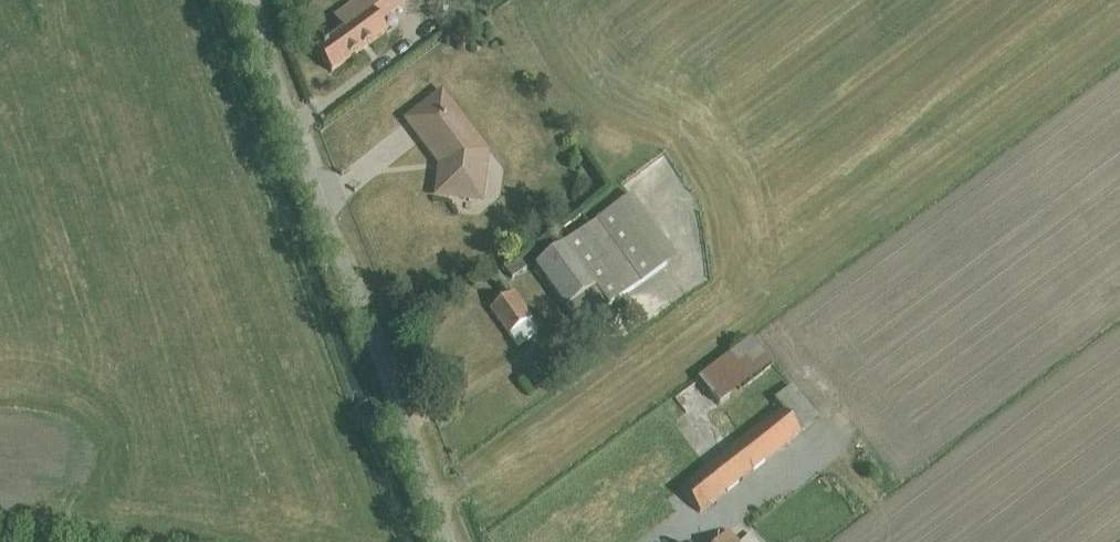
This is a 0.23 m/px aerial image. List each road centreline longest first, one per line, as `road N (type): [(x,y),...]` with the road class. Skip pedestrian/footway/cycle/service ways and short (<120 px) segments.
road 1 (residential): [(244,0),(447,541)]

